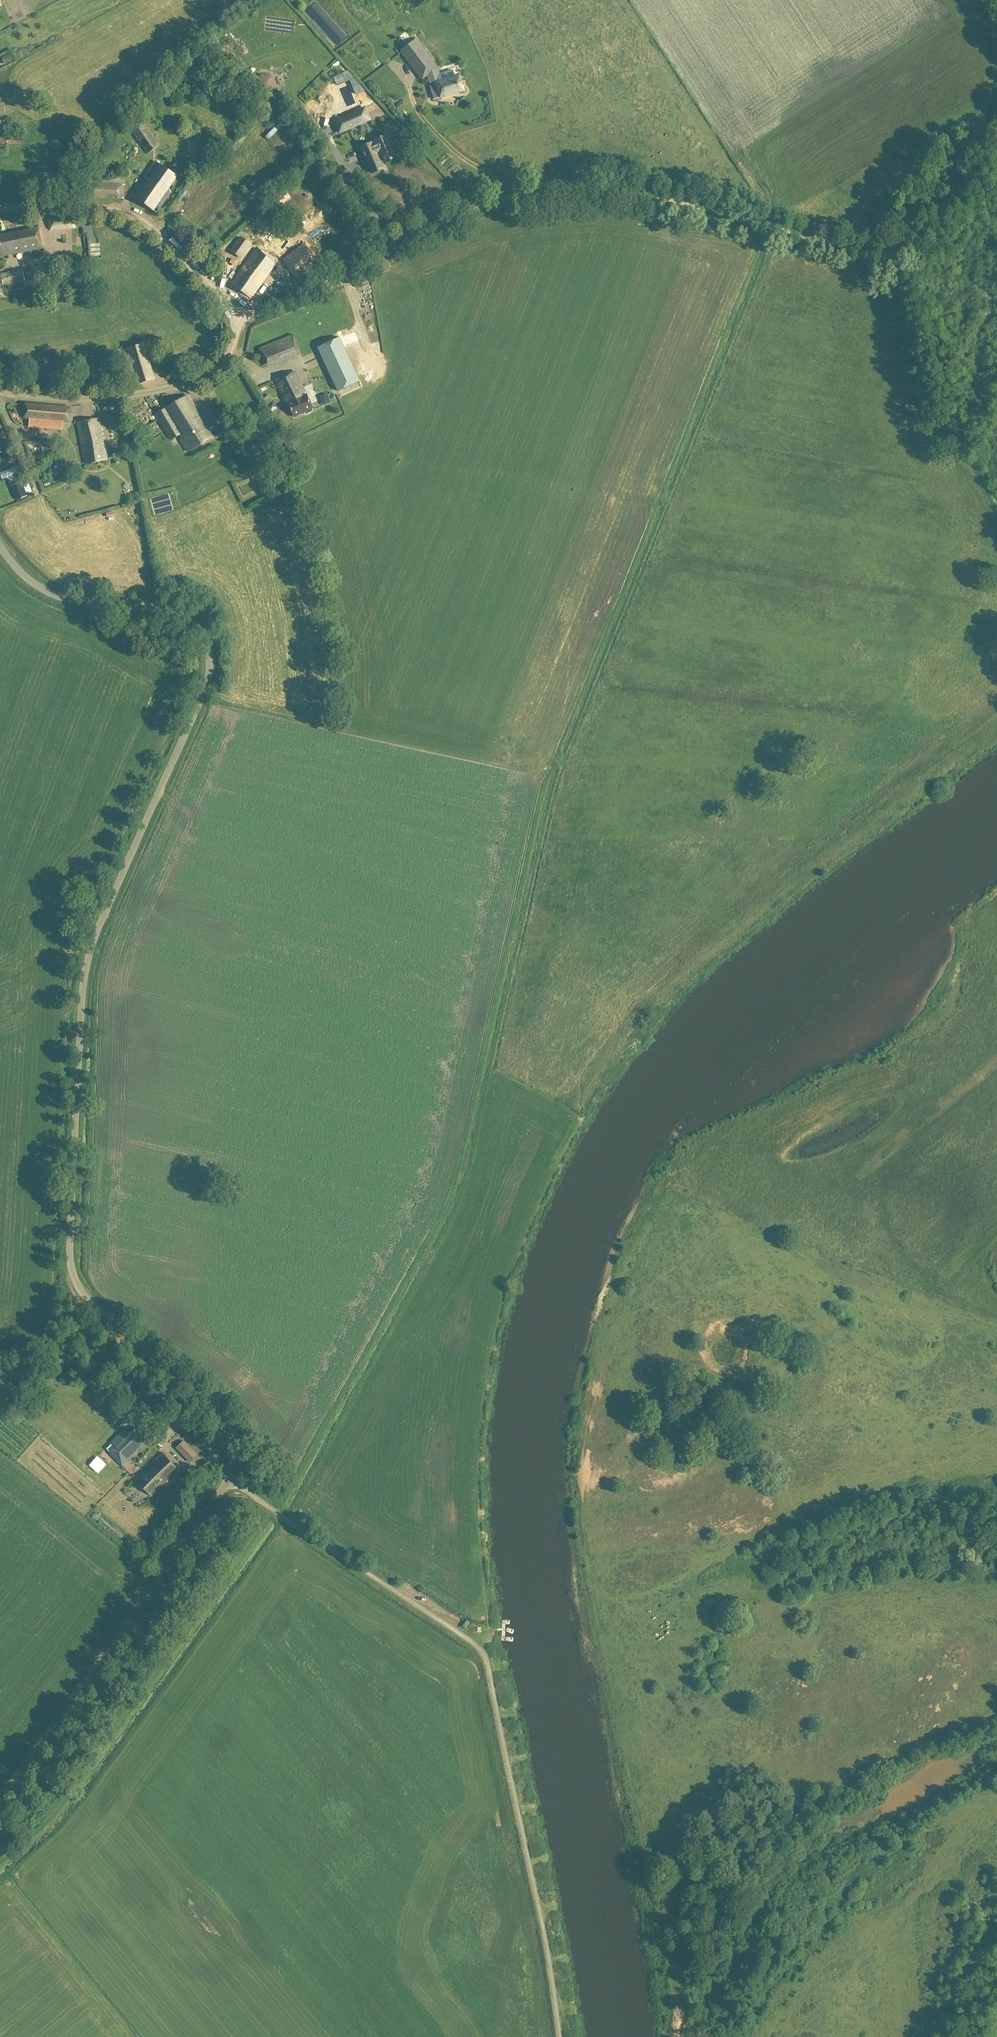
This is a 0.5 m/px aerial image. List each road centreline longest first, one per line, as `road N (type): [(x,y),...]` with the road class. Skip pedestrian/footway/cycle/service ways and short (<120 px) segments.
road 1 (unclassified): [(0,1797),(220,1493),(234,1459),(220,1405),(88,1301),(69,1253),(88,955),(207,684),(206,645),(171,612),(46,592),(0,545)]
road 2 (unclassified): [(242,318),(473,210),(554,190),(634,192),(888,256),(955,159),(996,134)]
road 3 (unclassified): [(242,318),(139,218),(108,209),(0,211)]
road 4 (unclassified): [(0,391),(104,401),(185,385),(227,359),(242,318)]

